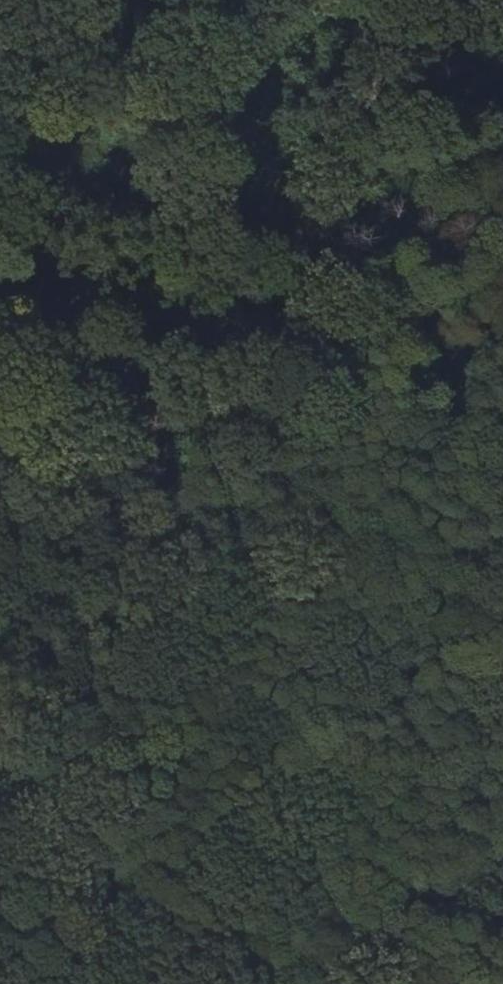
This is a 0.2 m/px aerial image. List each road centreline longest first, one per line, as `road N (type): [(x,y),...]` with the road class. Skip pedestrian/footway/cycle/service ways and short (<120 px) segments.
road 1 (track): [(0,329),(502,351)]

